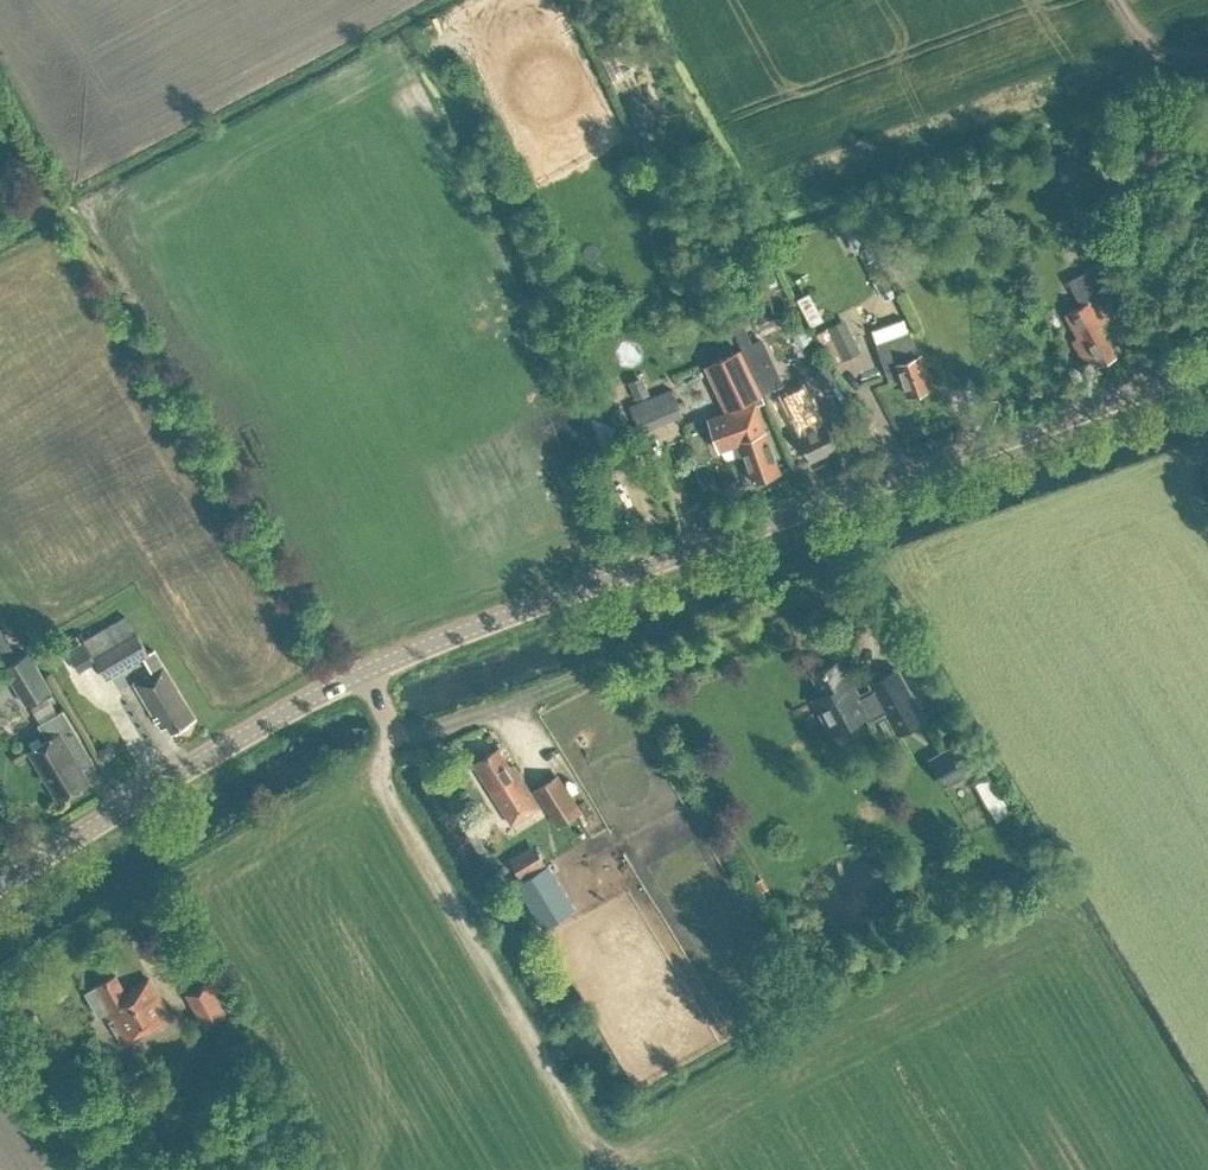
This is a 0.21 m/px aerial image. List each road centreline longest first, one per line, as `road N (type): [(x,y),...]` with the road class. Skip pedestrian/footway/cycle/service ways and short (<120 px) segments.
road 1 (tertiary): [(0,882),(281,713),(374,666),(1207,361)]
road 2 (track): [(349,678),(0,114)]
road 3 (track): [(374,666),(404,736),(848,561)]

